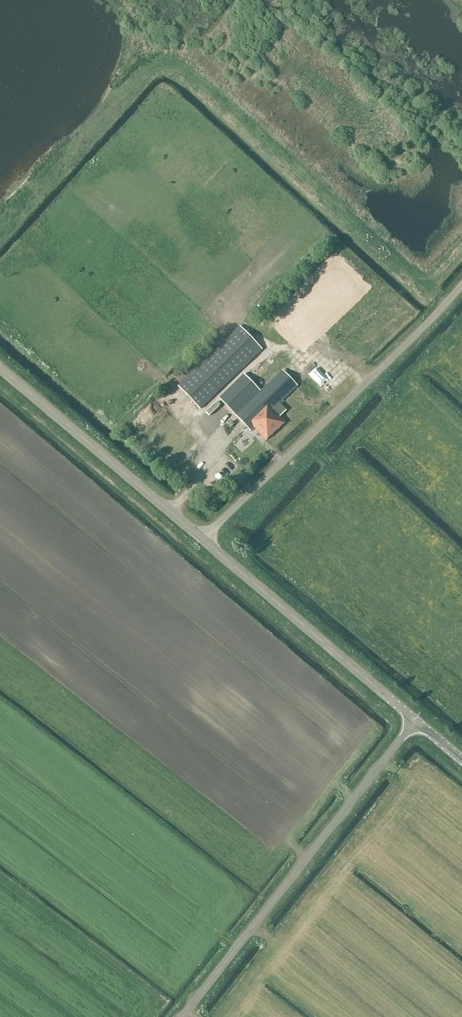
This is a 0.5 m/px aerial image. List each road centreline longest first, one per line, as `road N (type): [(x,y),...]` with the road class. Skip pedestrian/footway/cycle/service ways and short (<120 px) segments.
road 1 (unclassified): [(182,1016),(413,722)]
road 2 (unclassified): [(203,541),(461,284)]
road 3 (tertiary): [(413,722),(203,541)]
road 4 (tertiary): [(203,541),(0,369)]

